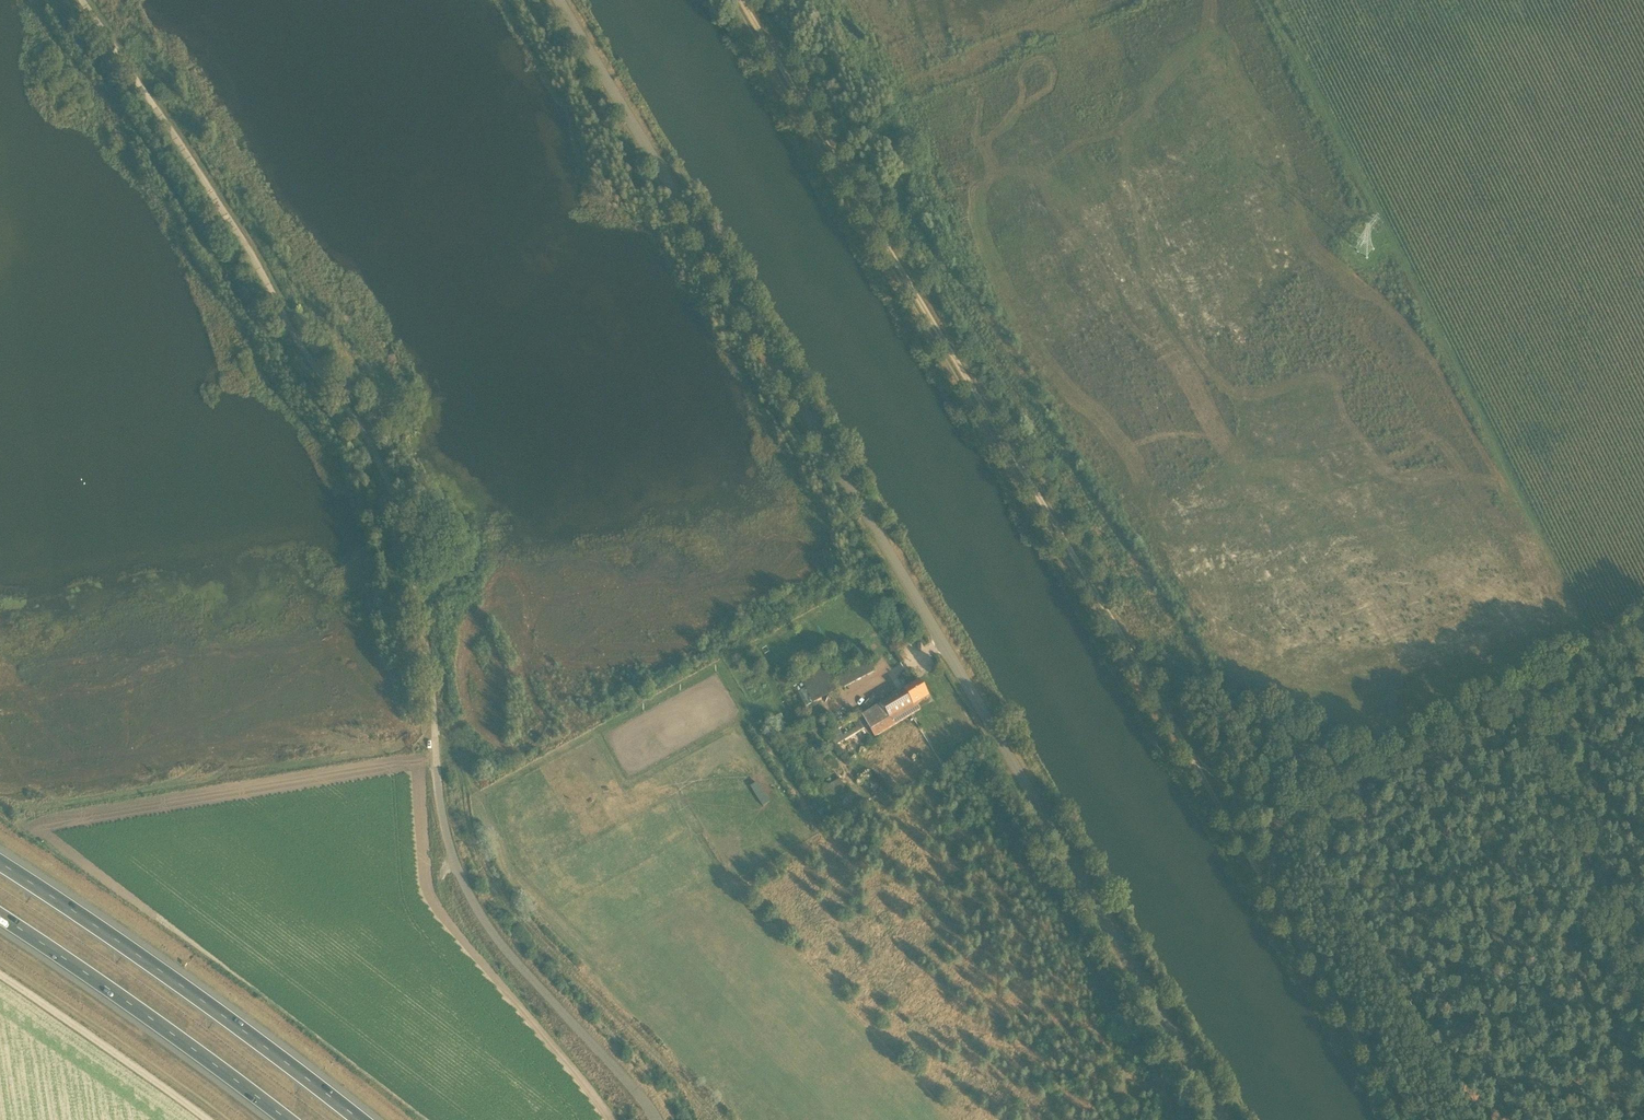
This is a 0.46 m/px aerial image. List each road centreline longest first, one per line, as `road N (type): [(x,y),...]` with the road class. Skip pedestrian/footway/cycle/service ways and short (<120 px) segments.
road 1 (unclassified): [(1217,1119),(549,0)]
road 2 (unclassified): [(654,1119),(606,1060),(513,973),(469,907),(438,805),(425,657),(395,499),(361,433),(76,0)]
road 3 (track): [(743,0),(1195,762),(1278,826)]
road 4 (track): [(432,749),(461,772),(471,834),(522,918),(720,1119)]
road 5 (motorway): [(358,1119),(137,953),(0,863)]
road 6 (track): [(0,800),(50,805),(405,741),(432,749)]
road 7 (motorway): [(0,917),(286,1119)]
road 8 (track): [(1304,810),(1605,645)]
road 9 (track): [(1406,1119),(1272,895)]
road 10 (track): [(0,981),(205,1119)]
road 11 (track): [(1272,895),(1195,762)]

